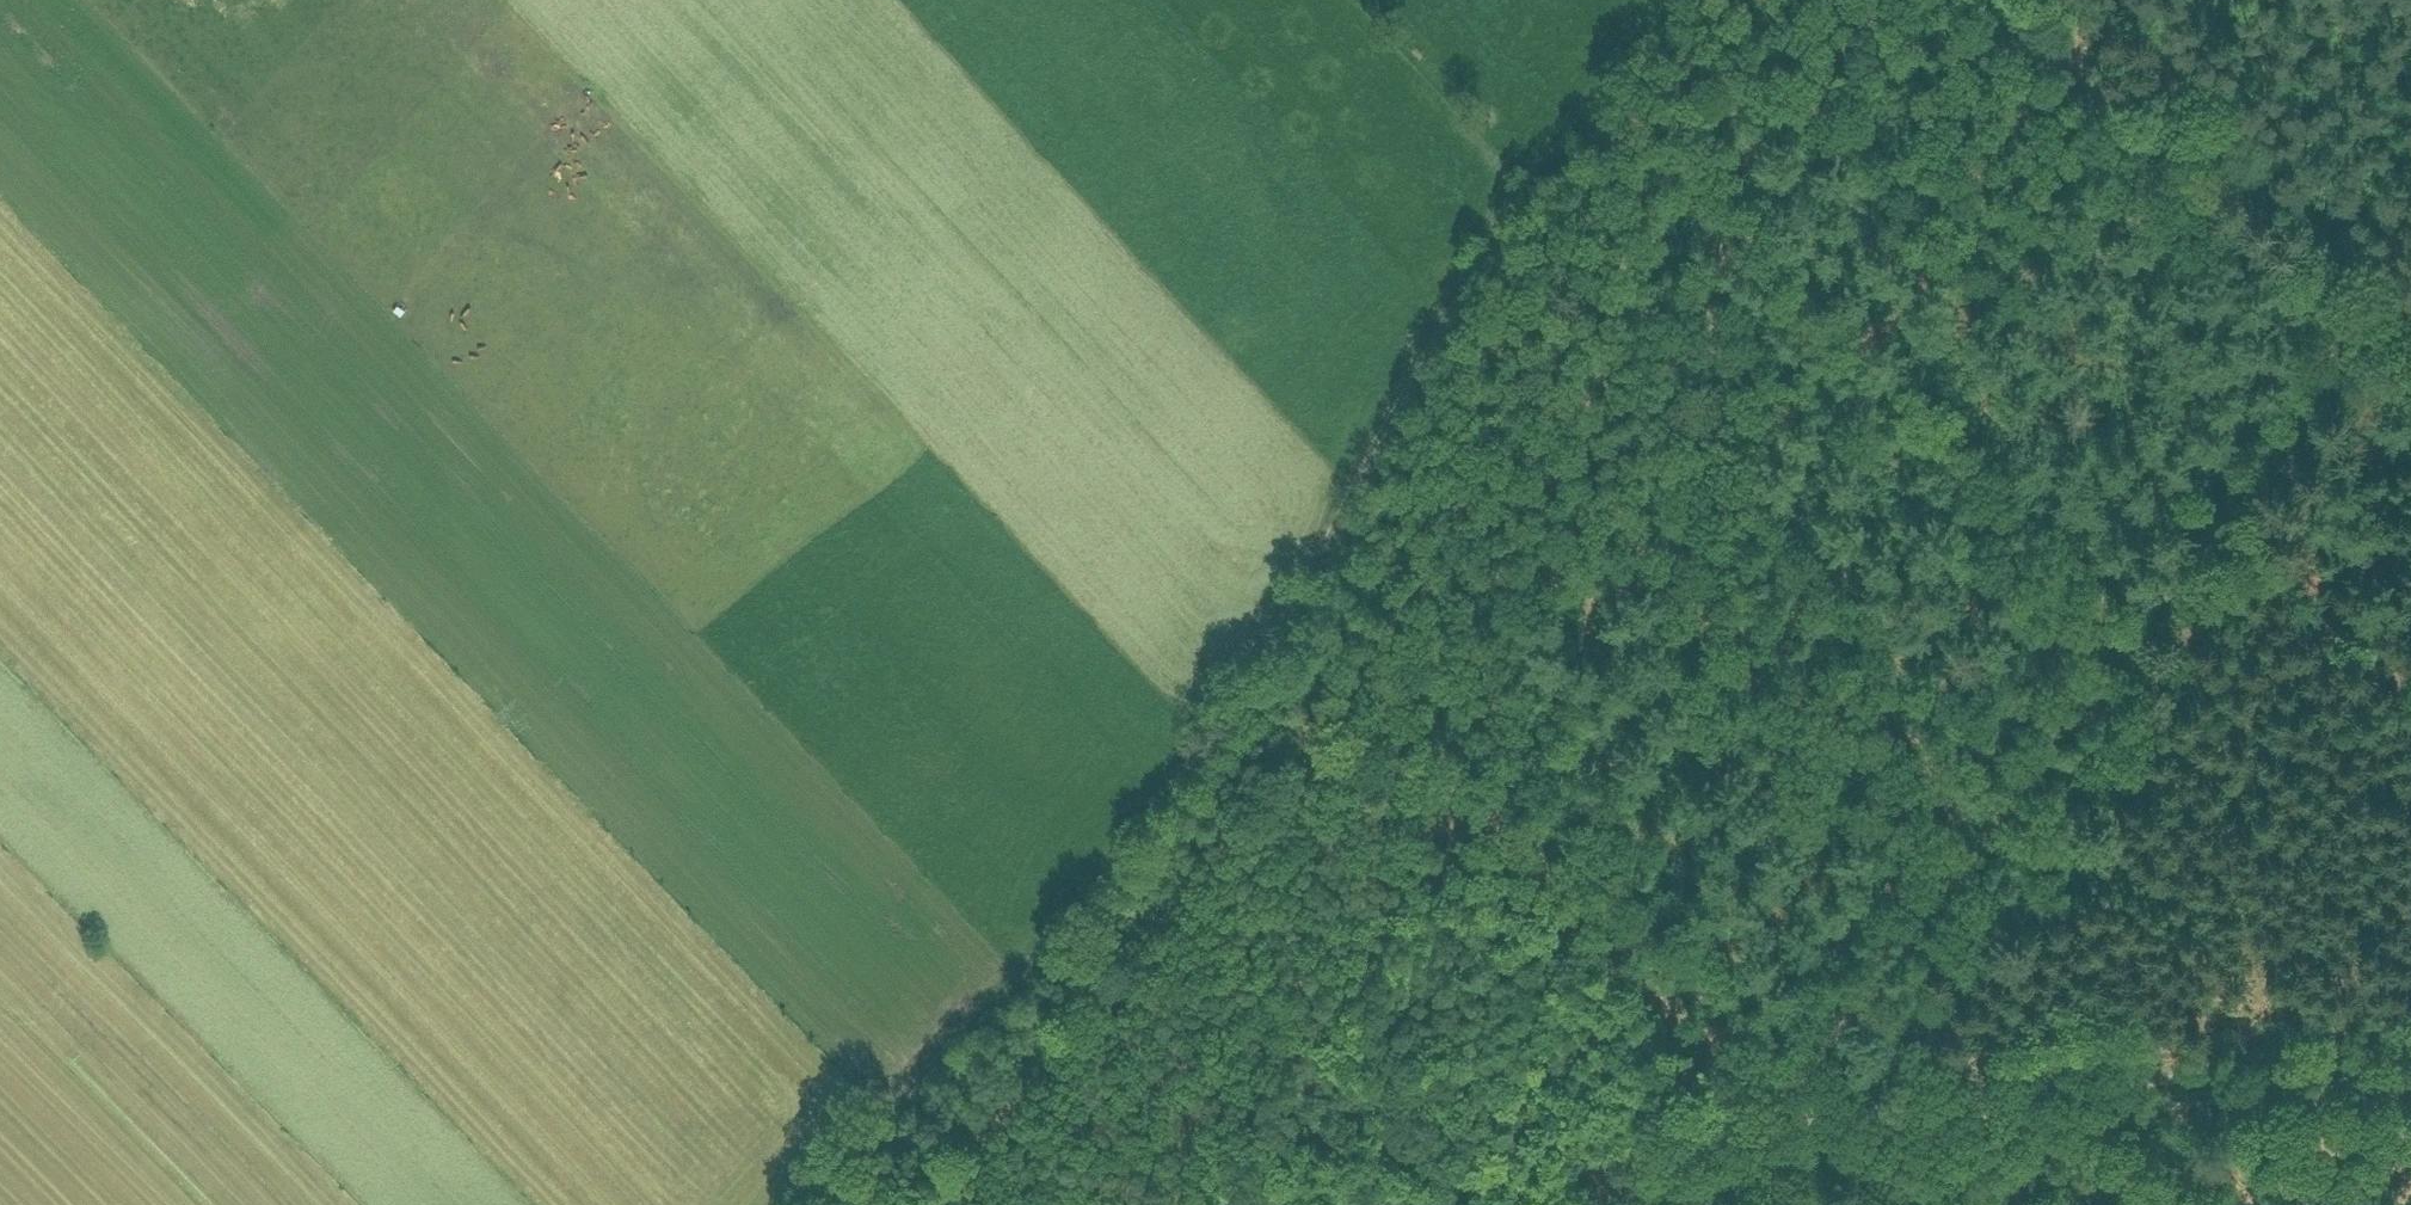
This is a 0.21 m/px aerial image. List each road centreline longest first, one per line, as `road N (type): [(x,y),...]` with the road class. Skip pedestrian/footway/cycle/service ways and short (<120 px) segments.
road 1 (track): [(1808,1119),(1832,1056),(2326,394),(2307,298)]
road 2 (track): [(801,1204),(975,1027),(1173,798),(1235,716),(1362,474)]
road 3 (track): [(2410,1043),(1808,1119)]
road 4 (track): [(2007,0),(2307,298)]
road 5 (track): [(1362,474),(1497,240)]
road 6 (track): [(1808,1119),(1715,1144),(1625,1204)]
road 7 (track): [(1914,1204),(1808,1119)]

